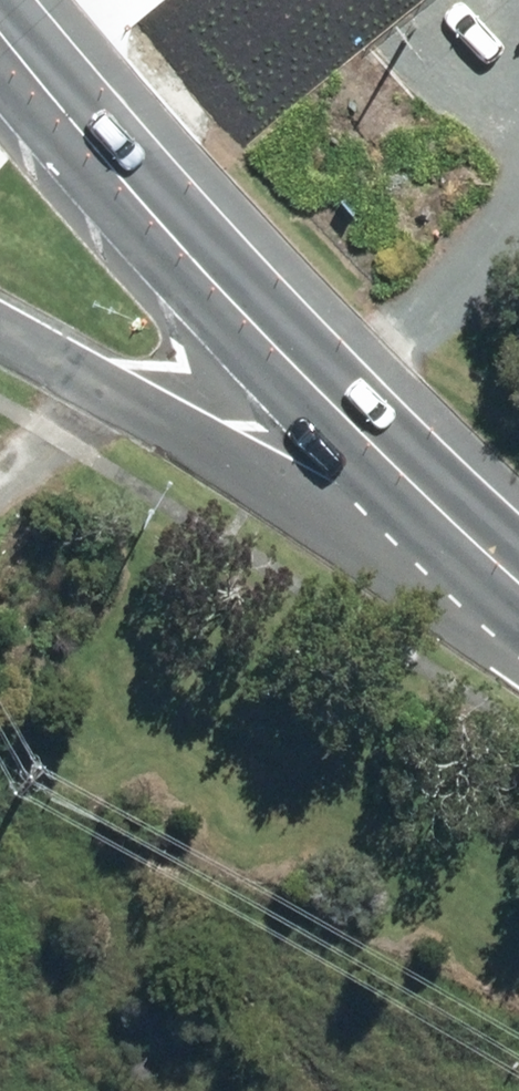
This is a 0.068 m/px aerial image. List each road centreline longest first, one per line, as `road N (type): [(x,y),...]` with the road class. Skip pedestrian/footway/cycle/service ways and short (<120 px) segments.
road 1 (trunk): [(0,41),(282,358),(518,584)]
road 2 (residential): [(518,619),(422,578),(0,341)]

